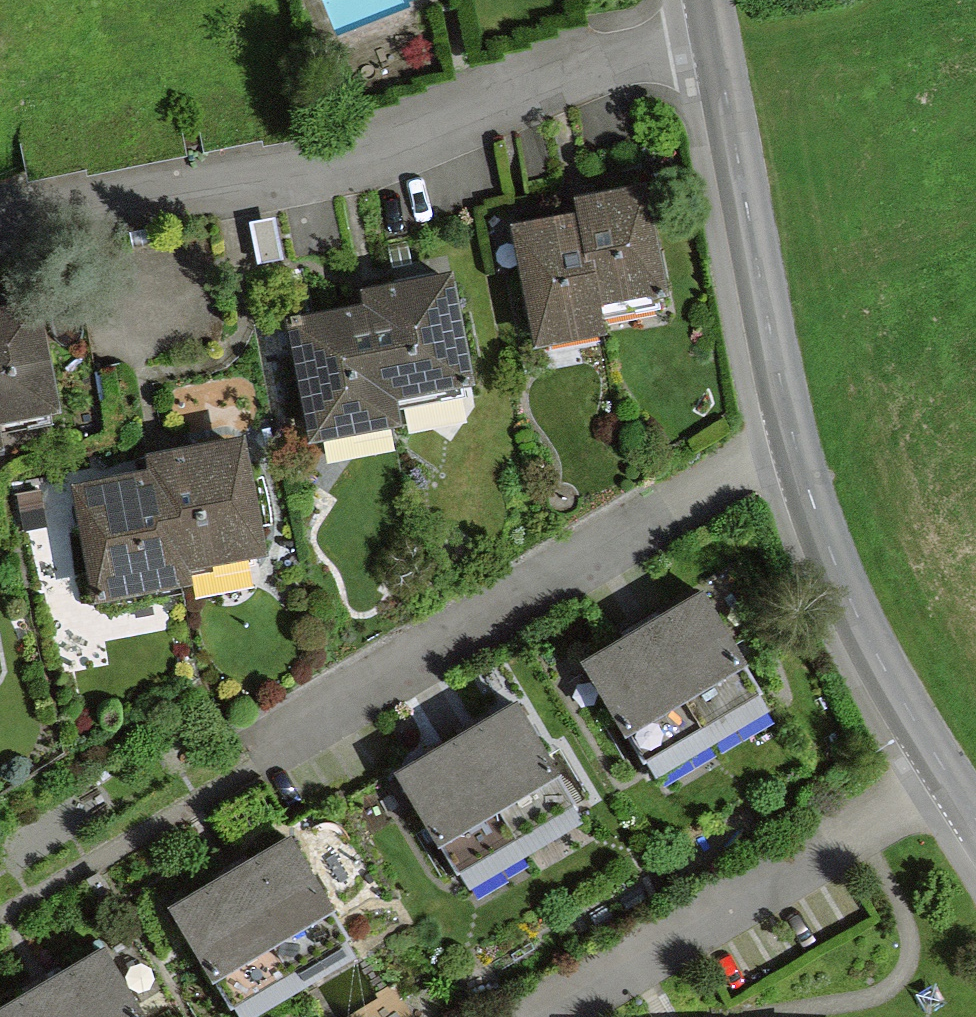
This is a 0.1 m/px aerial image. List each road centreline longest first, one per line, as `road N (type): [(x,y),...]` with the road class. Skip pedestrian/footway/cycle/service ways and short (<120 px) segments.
road 1 (residential): [(716,32),(619,53),(369,162),(50,213),(0,228)]
road 2 (residential): [(794,439),(273,730)]
road 3 (residential): [(945,775),(543,1016)]
road 4 (residential): [(716,32),(794,439)]
road 5 (residential): [(794,439),(853,613),(945,775)]

